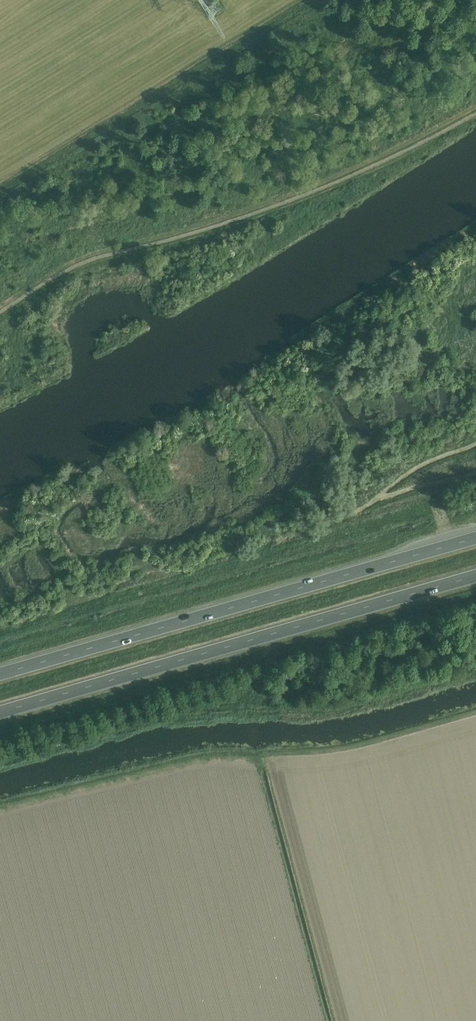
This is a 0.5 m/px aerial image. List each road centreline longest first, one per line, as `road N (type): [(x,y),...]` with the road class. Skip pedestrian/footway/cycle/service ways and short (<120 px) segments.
road 1 (trunk): [(475,537),(0,677)]
road 2 (trunk): [(0,715),(475,578)]

